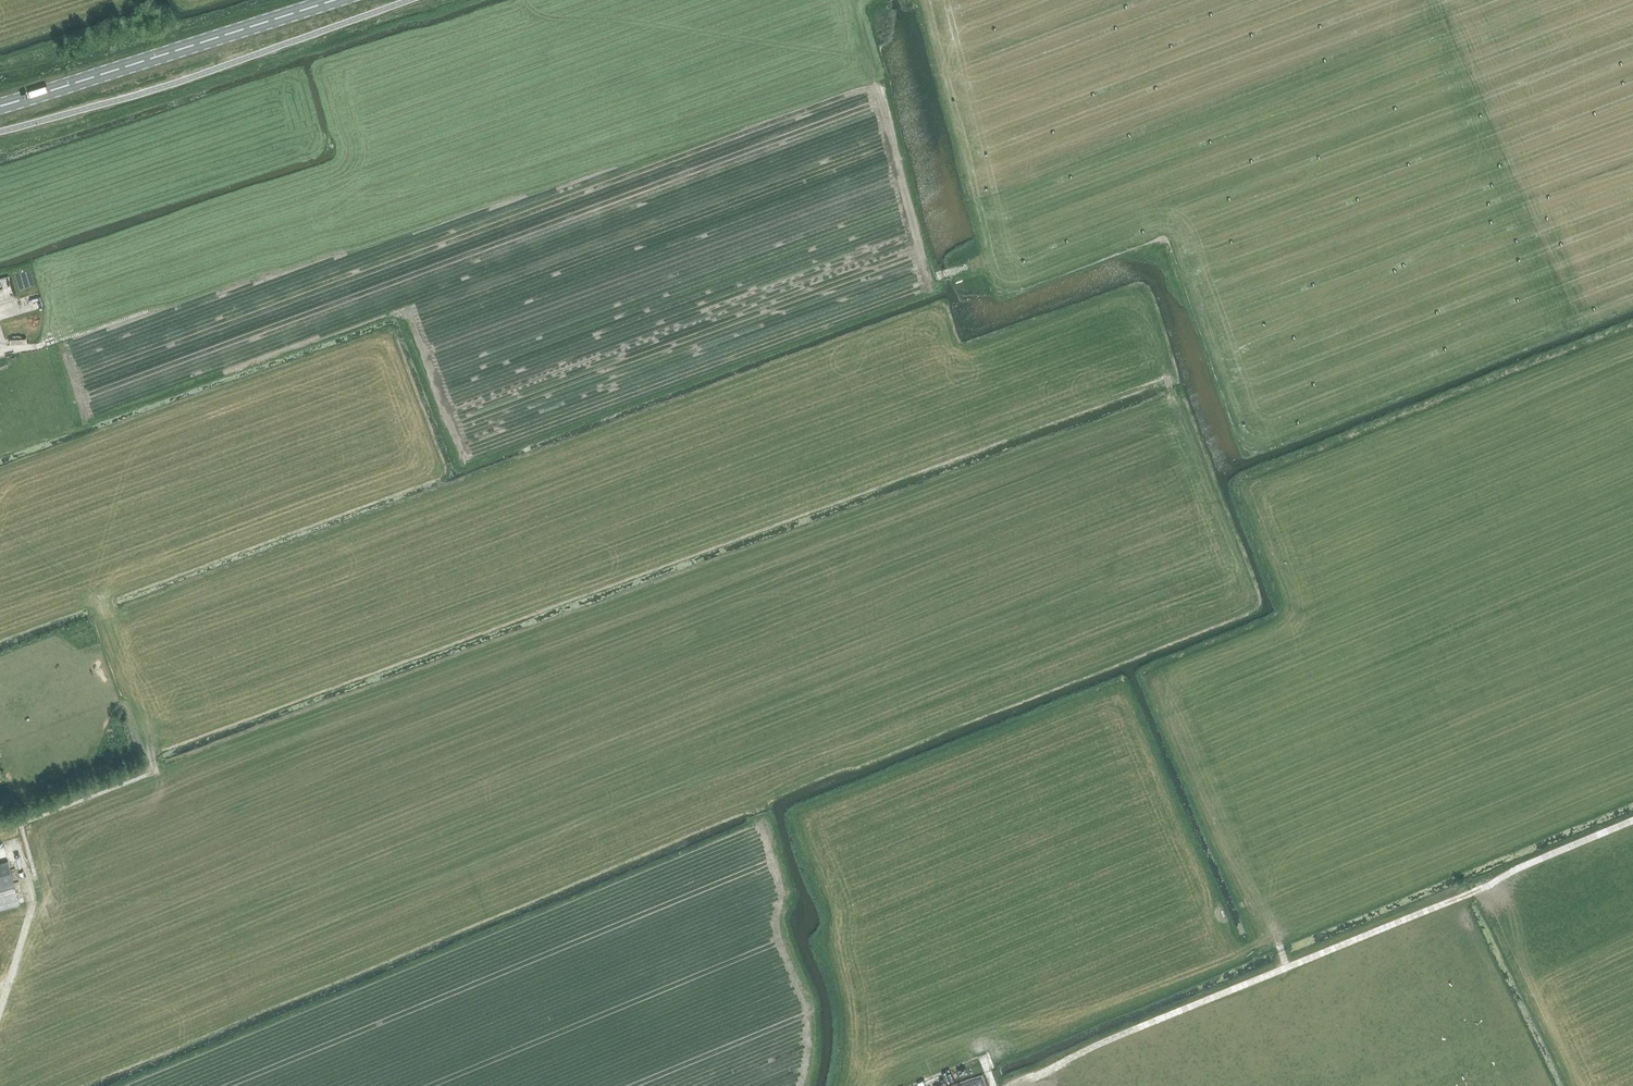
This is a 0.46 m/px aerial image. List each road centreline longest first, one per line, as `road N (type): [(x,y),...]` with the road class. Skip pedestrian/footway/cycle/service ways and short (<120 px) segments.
road 1 (track): [(0,984),(9,982),(32,905),(22,823),(157,770),(98,600),(0,521)]
road 2 (primary): [(330,0),(0,105)]

